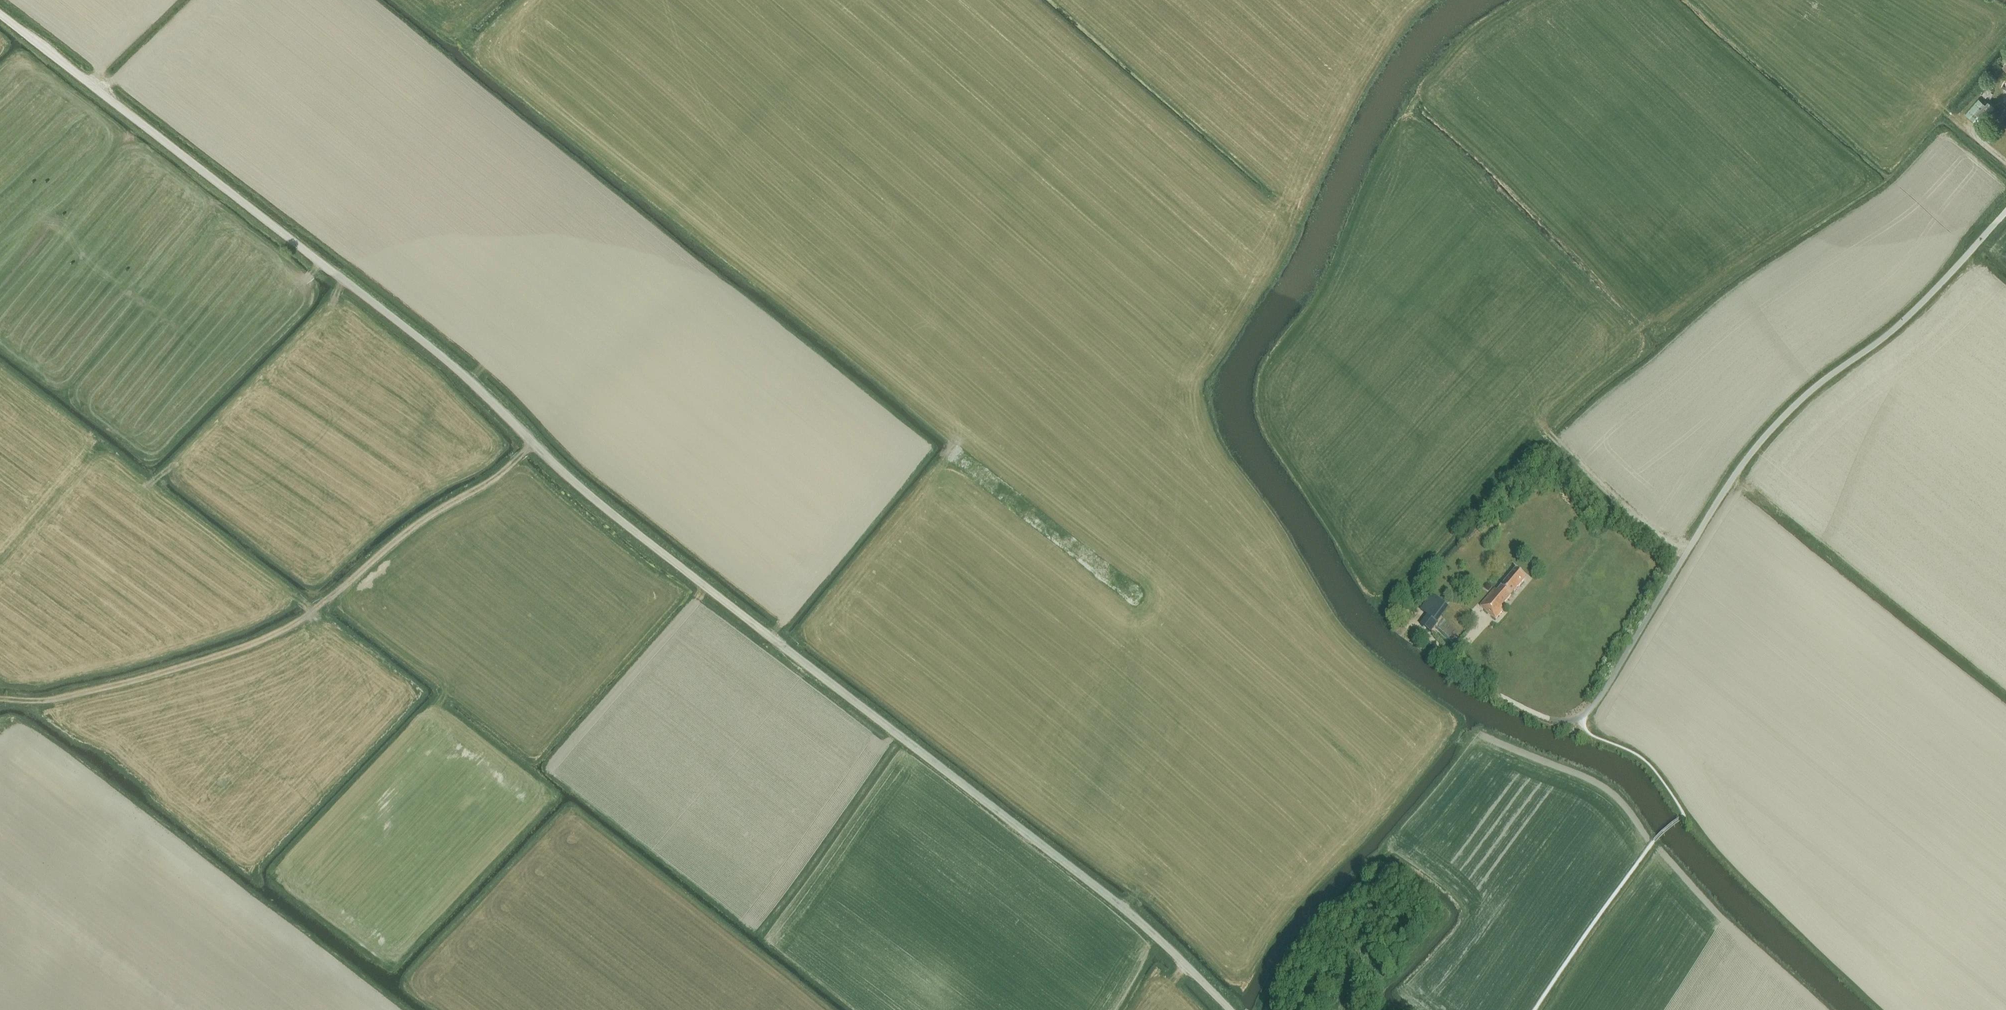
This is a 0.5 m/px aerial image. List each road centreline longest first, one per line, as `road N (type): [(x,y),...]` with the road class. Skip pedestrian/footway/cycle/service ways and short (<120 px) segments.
road 1 (tertiary): [(1230,1009),(1112,899),(594,499),(419,338),(0,14)]
road 2 (track): [(537,448),(283,636),(125,687),(58,703),(9,703)]

